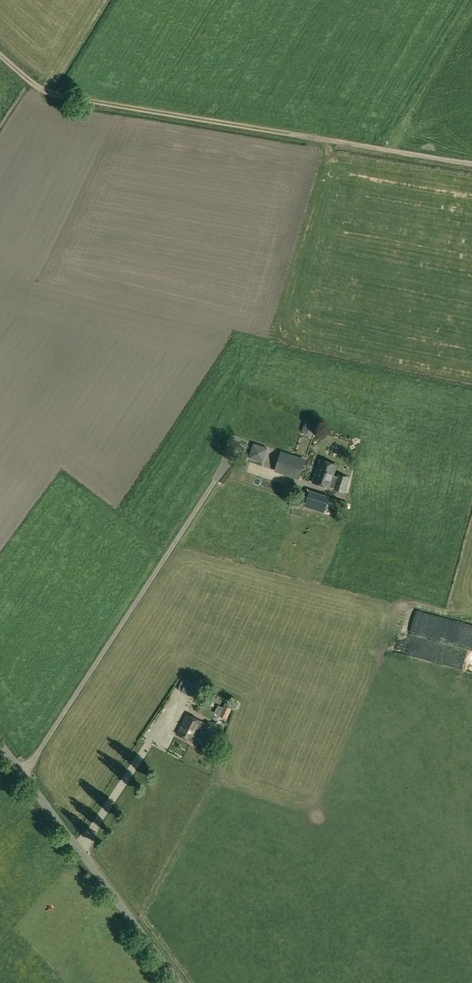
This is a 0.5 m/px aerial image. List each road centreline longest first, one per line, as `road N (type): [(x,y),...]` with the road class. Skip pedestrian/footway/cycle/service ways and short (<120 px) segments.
road 1 (track): [(471,162),(69,97),(47,91),(0,54)]
road 2 (unclassified): [(176,982),(0,744)]

